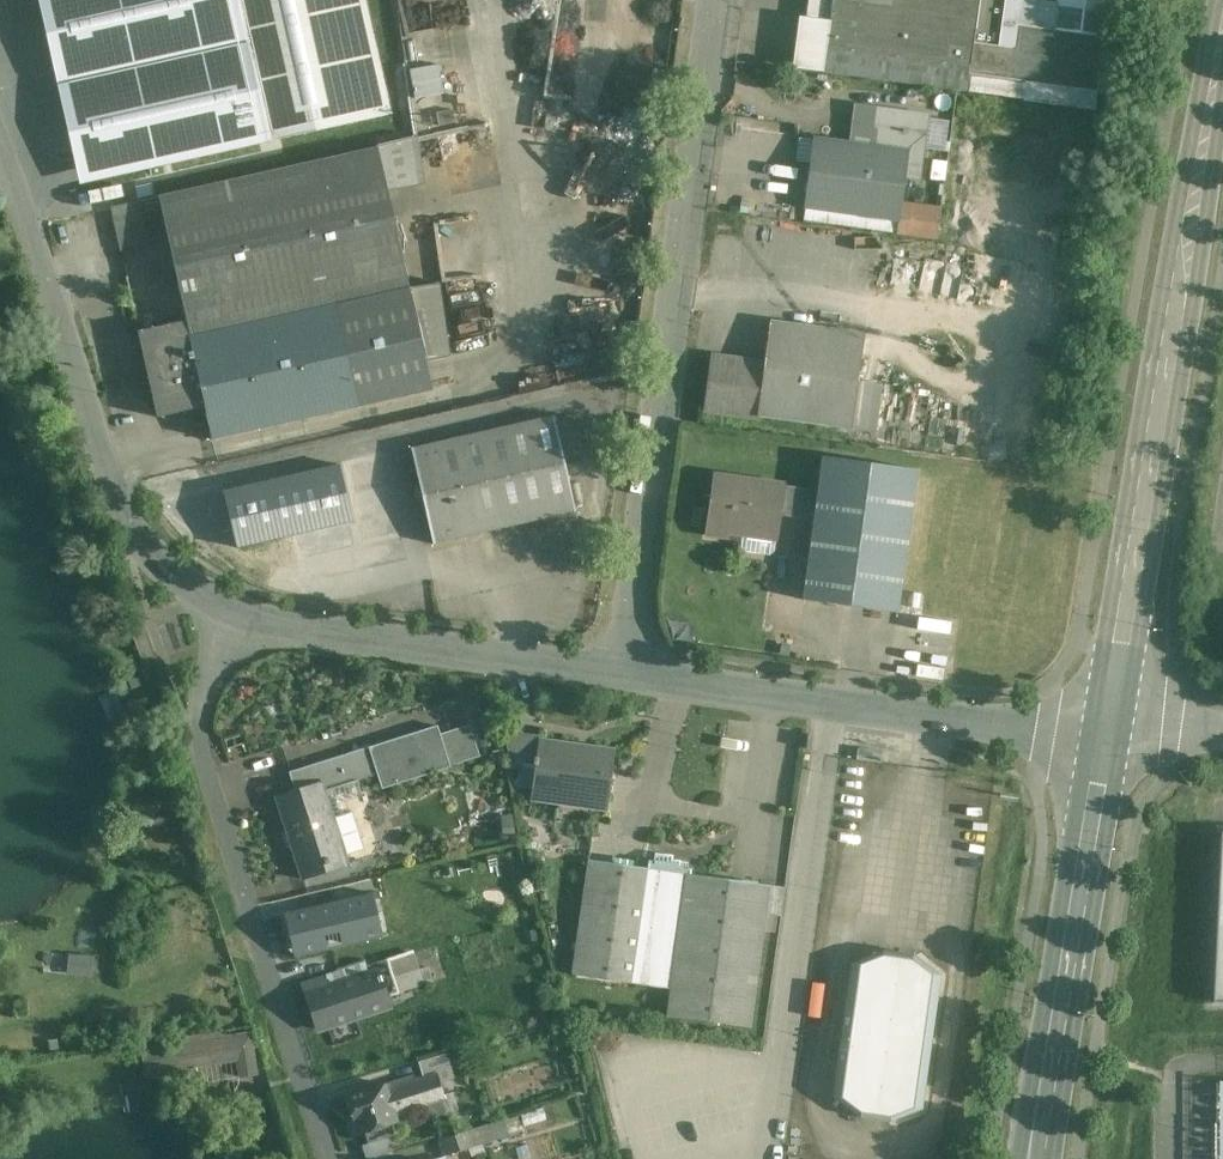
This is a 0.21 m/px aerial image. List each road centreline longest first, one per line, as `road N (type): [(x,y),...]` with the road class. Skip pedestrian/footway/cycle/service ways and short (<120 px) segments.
road 1 (secondary): [(1101,731),(1222,34)]
road 2 (unclassified): [(705,0),(624,665)]
road 3 (residential): [(243,617),(198,720),(332,1158)]
road 4 (residential): [(0,136),(121,493),(167,565),(243,617)]
road 5 (unclassified): [(624,665),(1101,731)]
road 6 (secondary): [(1031,1158),(1101,731)]
road 7 (unclassified): [(243,617),(624,665)]
road 8 (unclassified): [(1222,727),(1101,731)]

